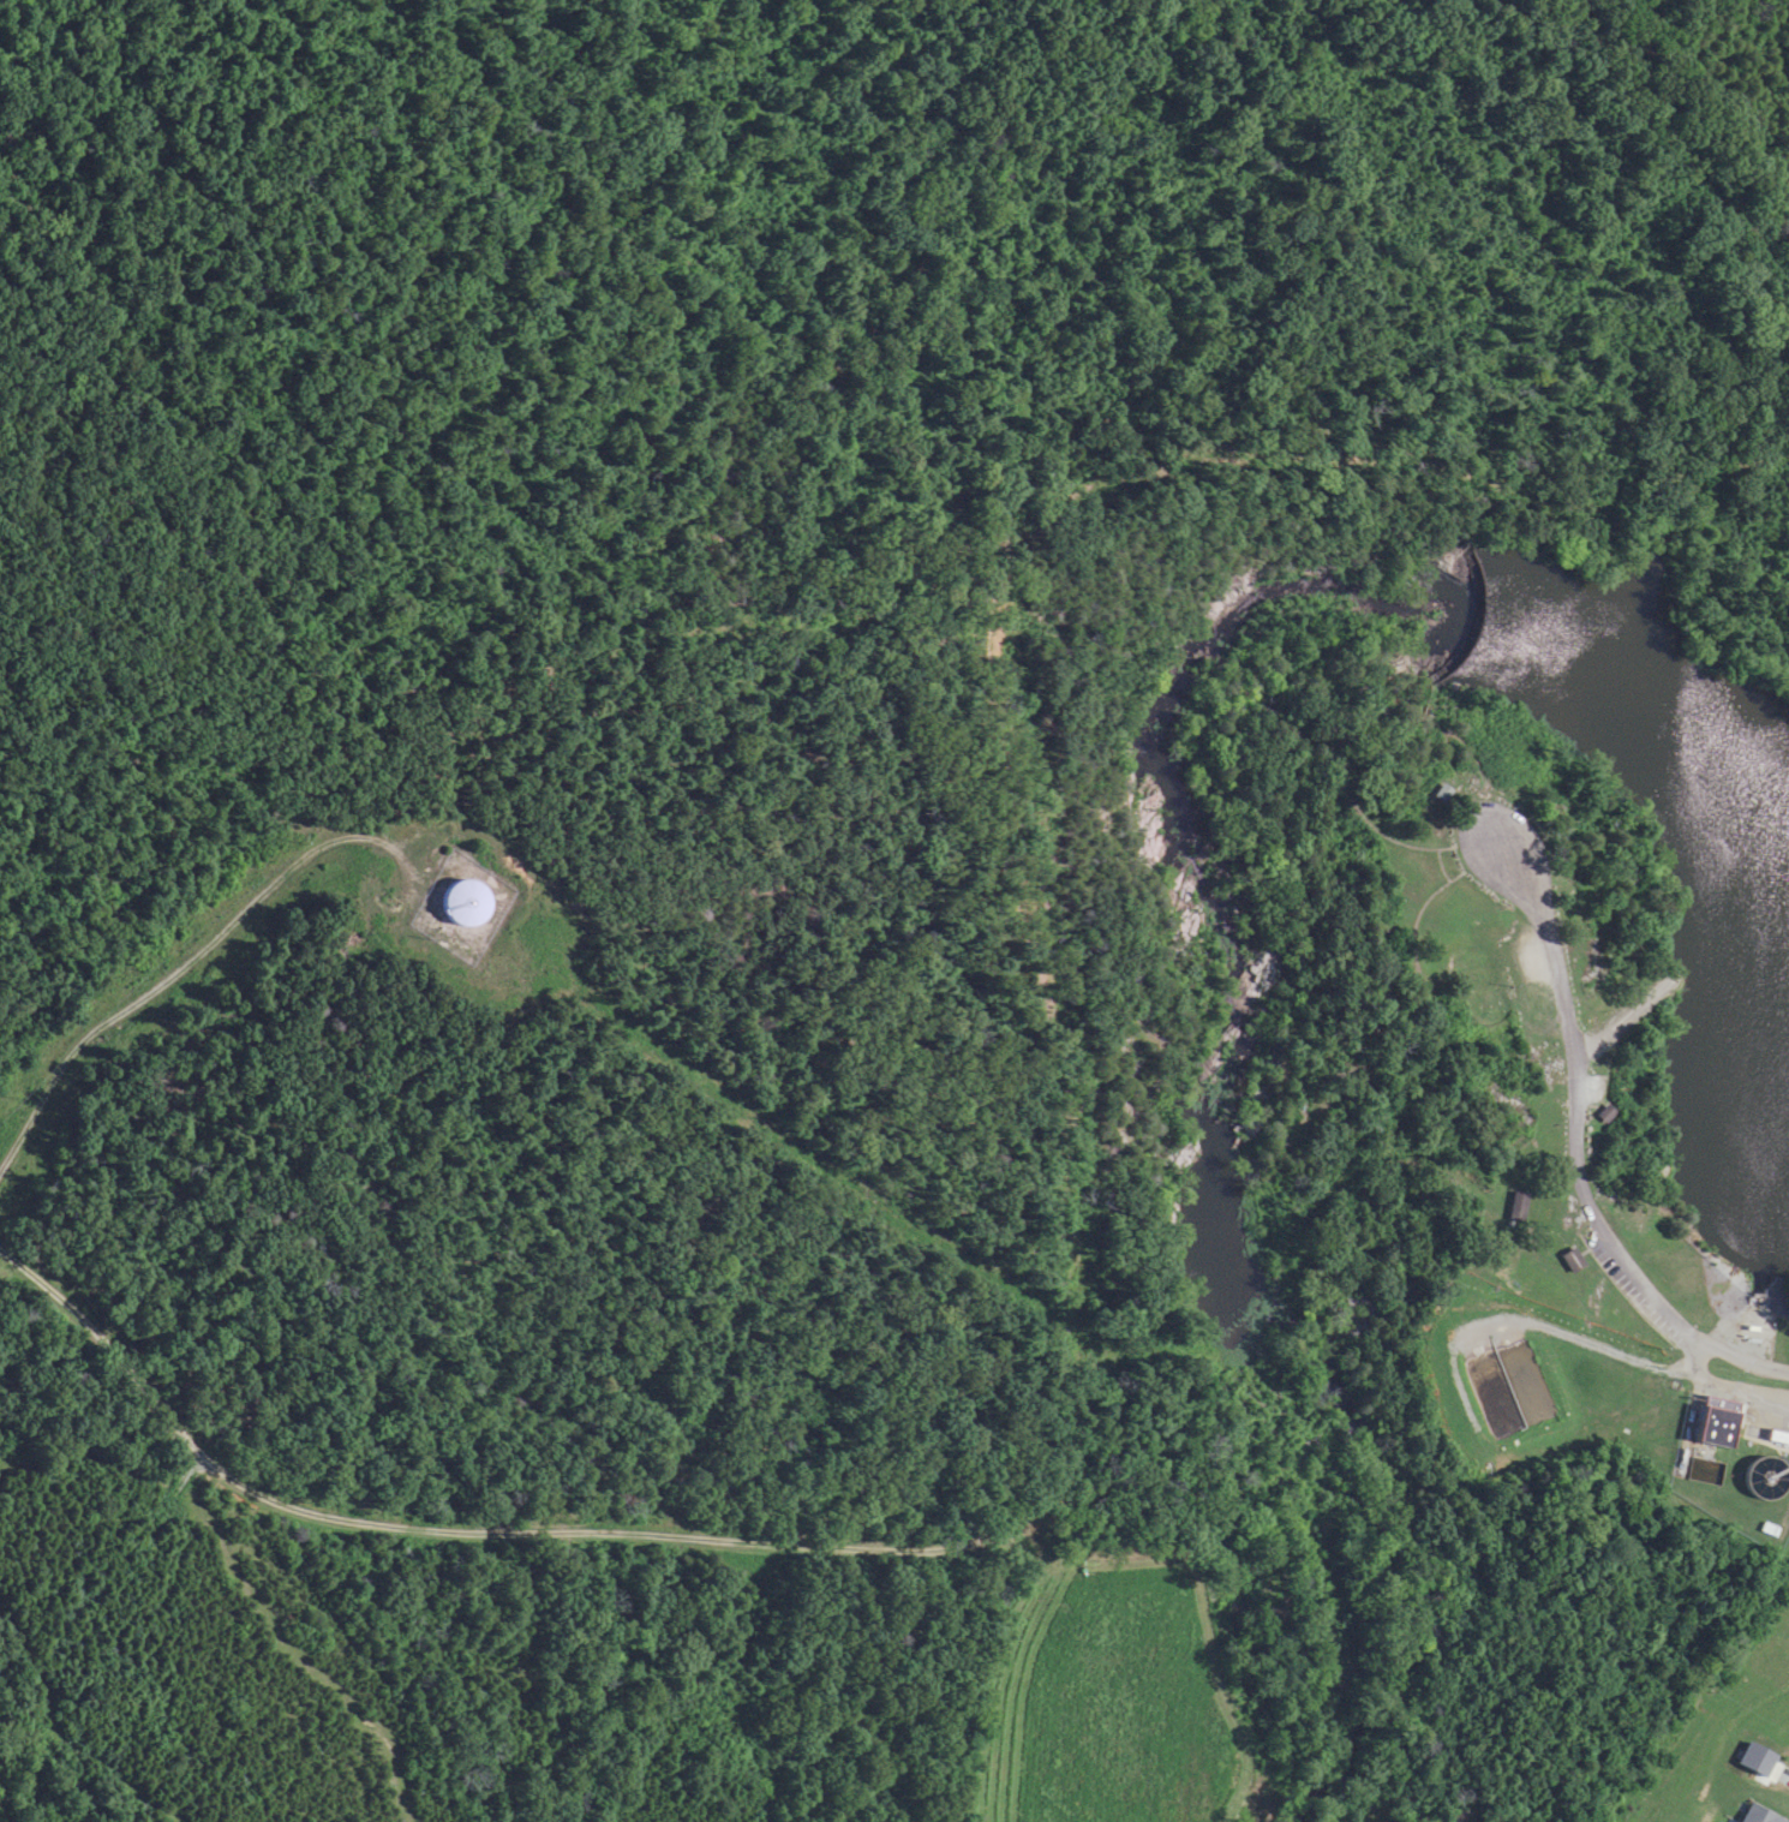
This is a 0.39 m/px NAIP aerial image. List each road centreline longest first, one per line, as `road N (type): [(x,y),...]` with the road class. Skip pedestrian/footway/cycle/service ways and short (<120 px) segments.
road 1 (residential): [(1788,1374),(1711,1344),(1652,1302),(1585,1212),(1567,1160),(1572,1063),(1557,967),(1530,890),(1501,843)]

